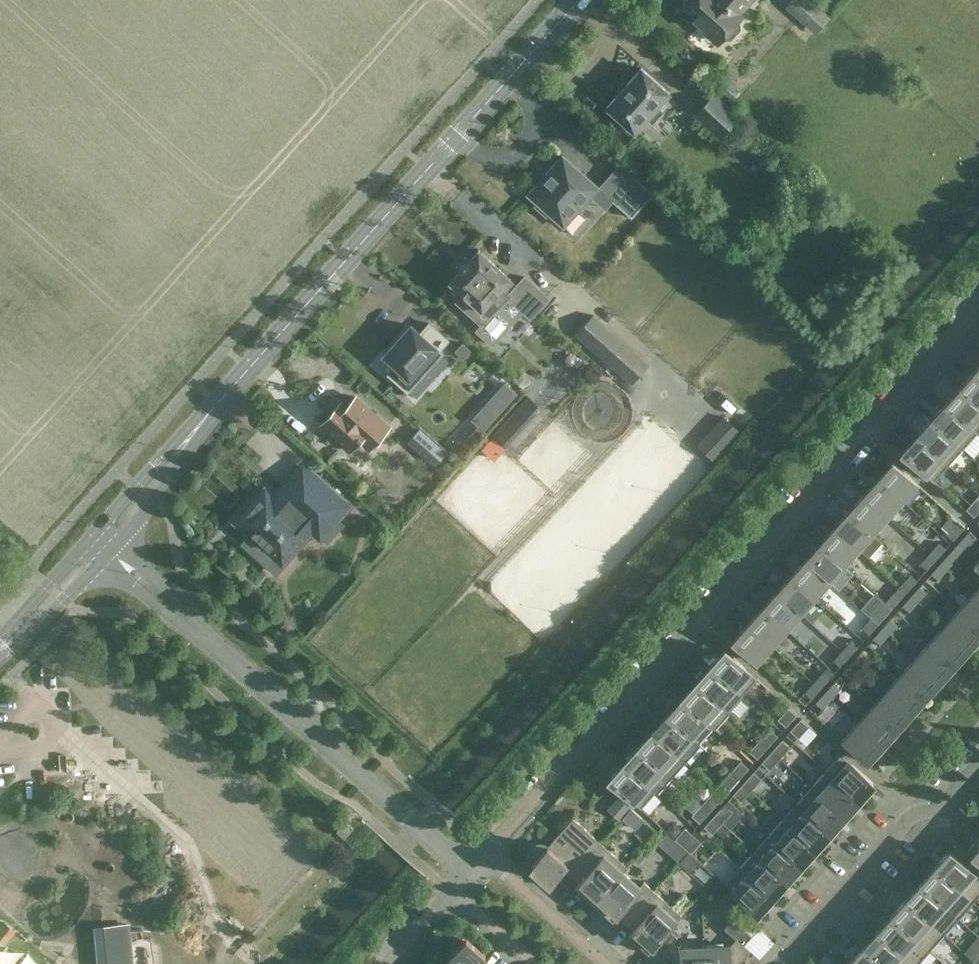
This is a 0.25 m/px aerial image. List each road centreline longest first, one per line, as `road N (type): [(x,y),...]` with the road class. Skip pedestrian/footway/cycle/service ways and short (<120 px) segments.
road 1 (residential): [(484,853),(978,306)]
road 2 (tertiary): [(101,543),(578,0)]
road 3 (residential): [(469,871),(101,543)]
road 4 (residential): [(778,963),(897,829),(945,799),(978,762)]
road 5 (residential): [(607,963),(484,853)]
road 6 (tertiary): [(0,650),(101,543)]

